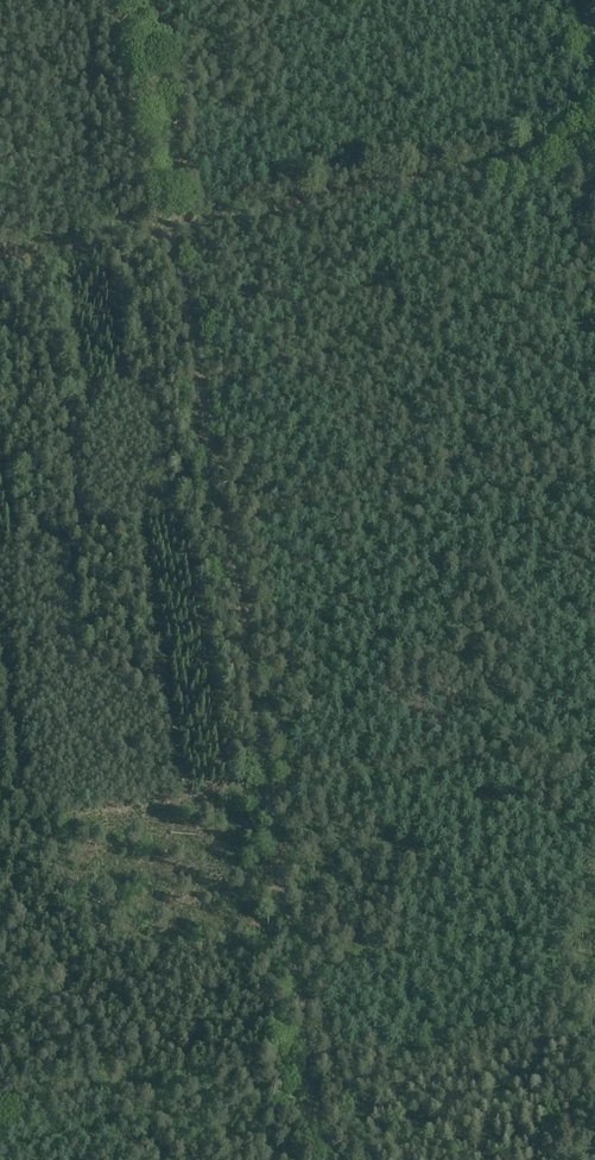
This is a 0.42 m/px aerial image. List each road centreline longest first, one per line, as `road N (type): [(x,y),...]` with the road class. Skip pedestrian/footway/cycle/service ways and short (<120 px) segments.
road 1 (track): [(324,1159),(168,228),(137,0)]
road 2 (track): [(0,261),(594,143)]

